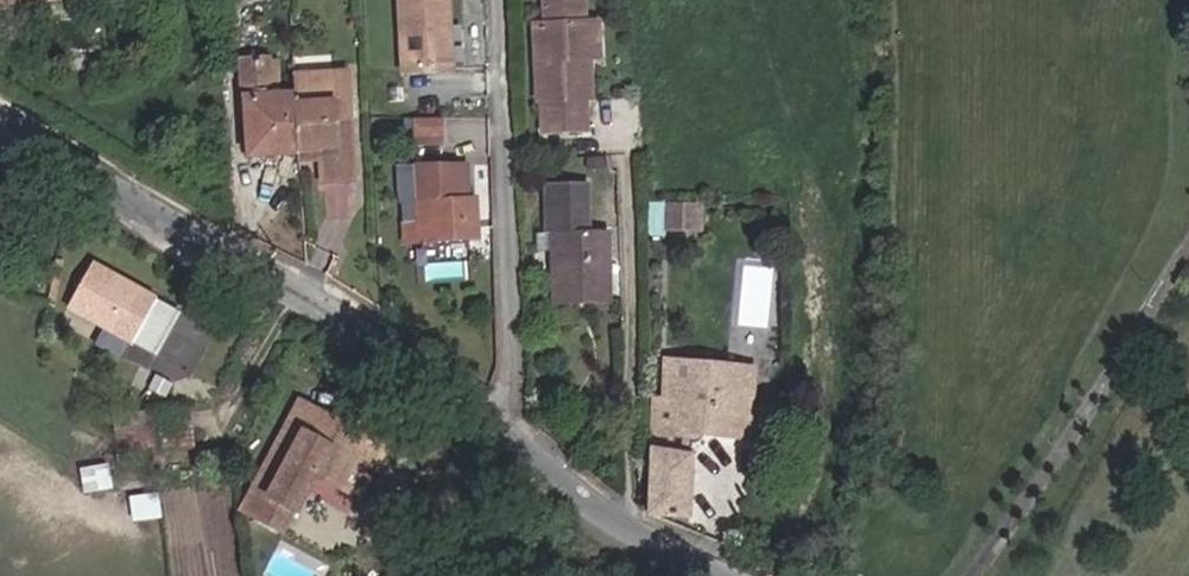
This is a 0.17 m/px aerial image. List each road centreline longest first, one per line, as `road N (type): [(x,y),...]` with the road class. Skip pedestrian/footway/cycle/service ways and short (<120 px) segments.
road 1 (residential): [(723,575),(613,524),(507,438),(295,289),(0,130)]

